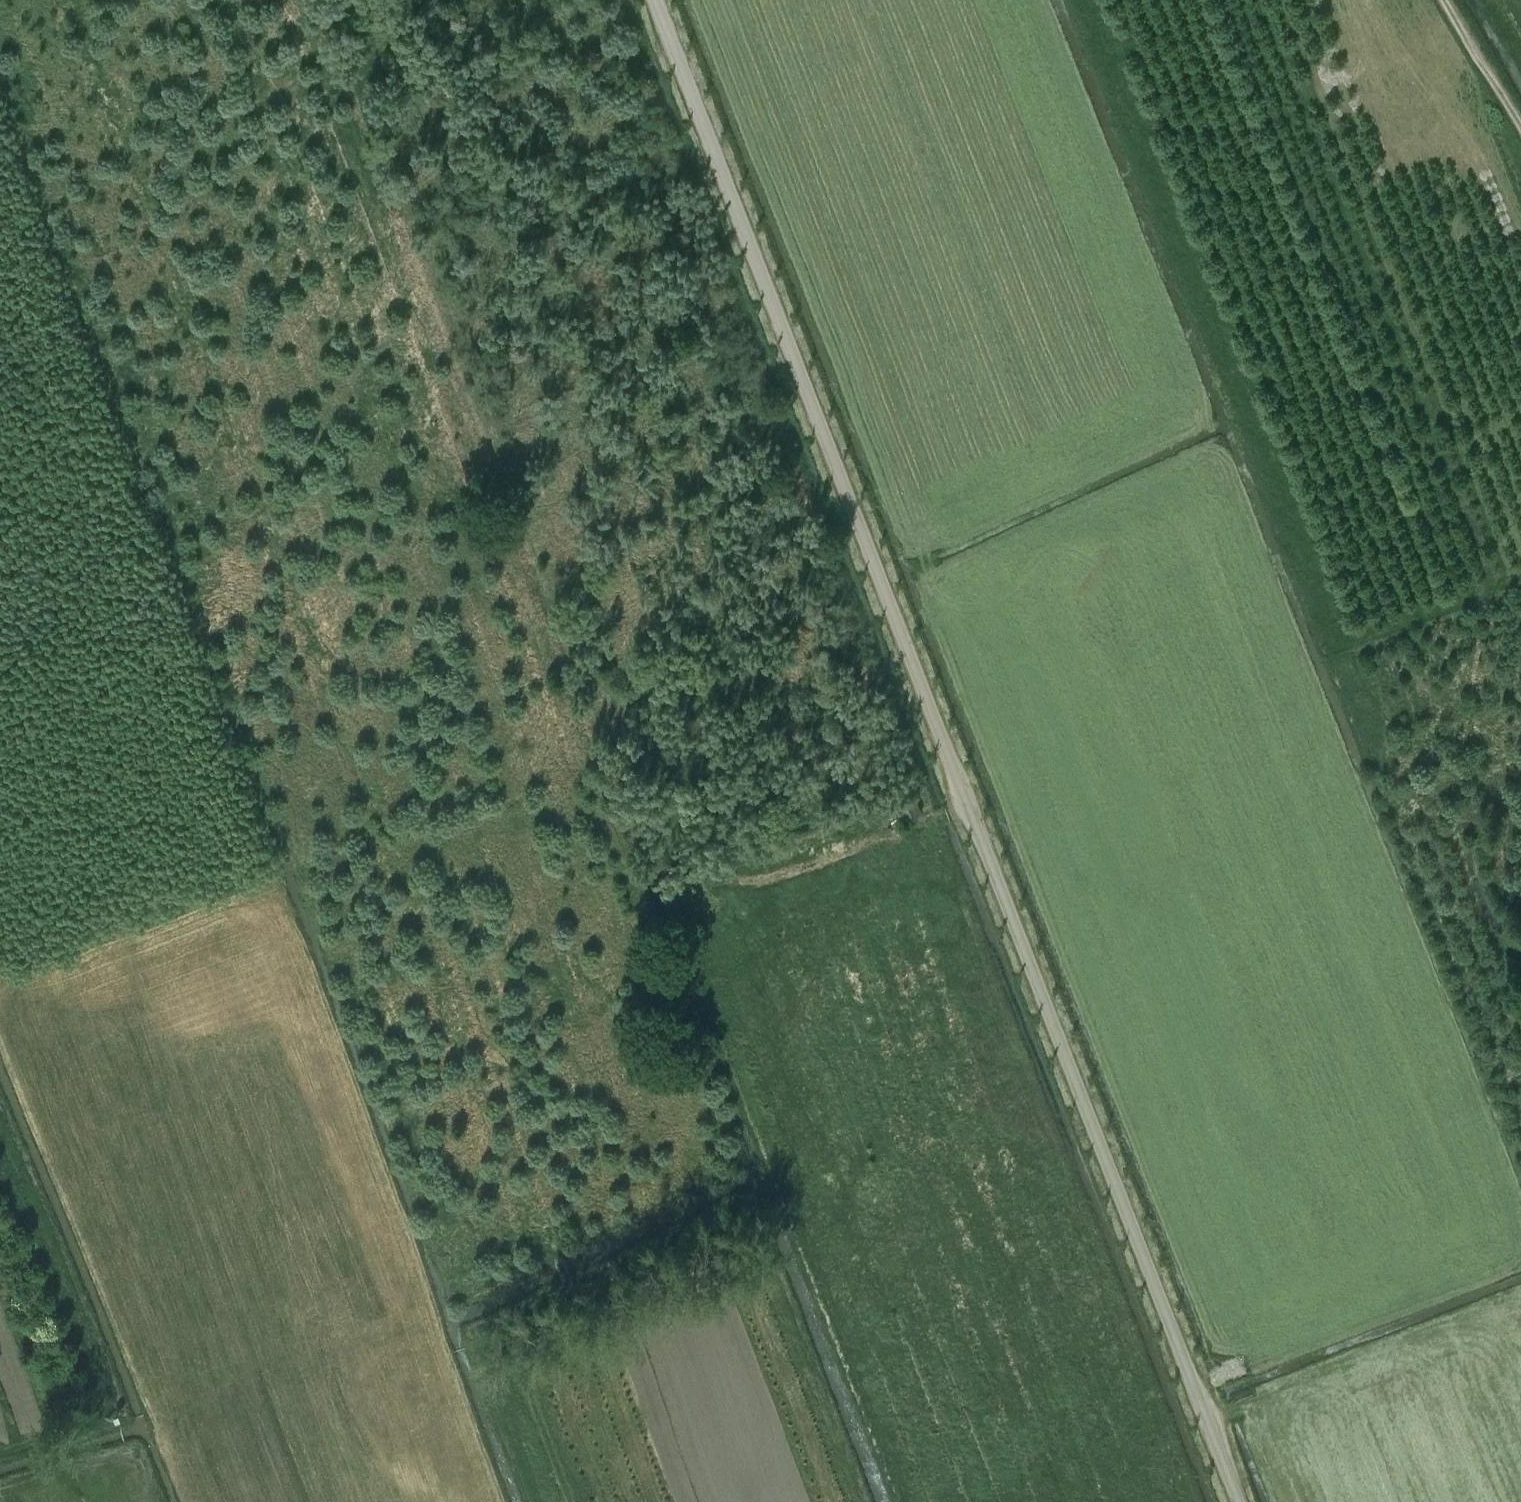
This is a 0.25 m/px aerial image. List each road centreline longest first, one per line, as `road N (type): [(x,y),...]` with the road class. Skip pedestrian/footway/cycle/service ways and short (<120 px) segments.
road 1 (unclassified): [(1244,1501),(661,0)]
road 2 (track): [(1520,129),(1443,0)]

